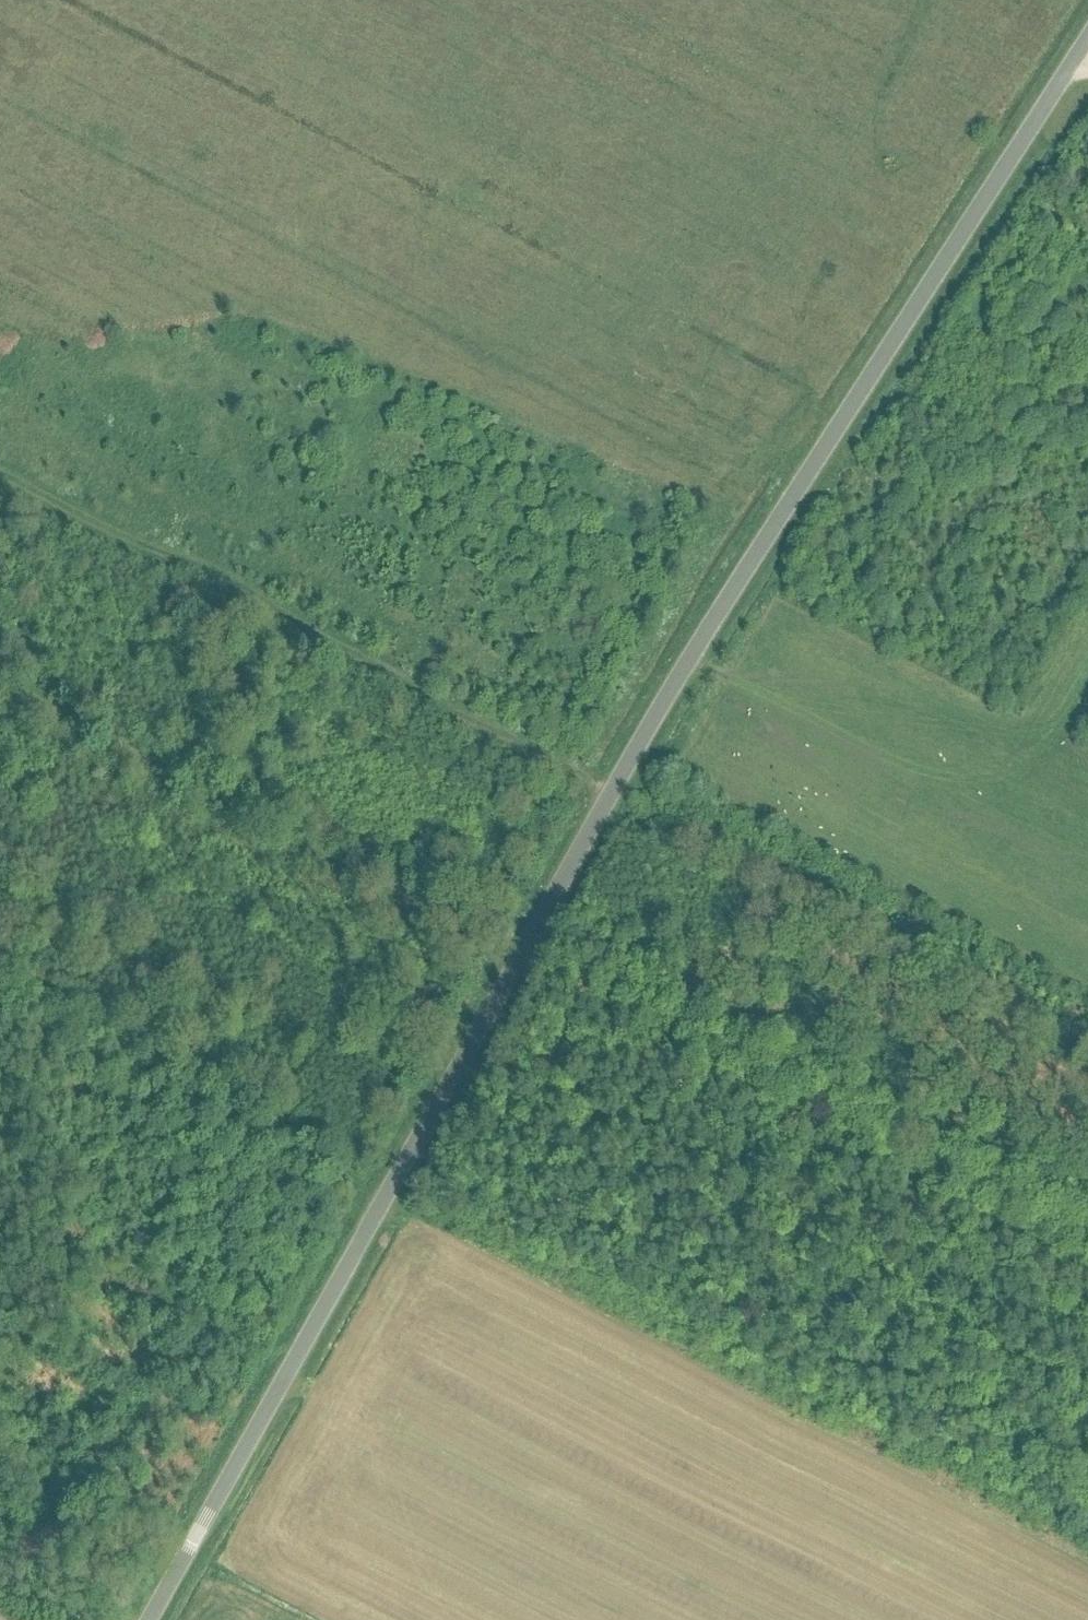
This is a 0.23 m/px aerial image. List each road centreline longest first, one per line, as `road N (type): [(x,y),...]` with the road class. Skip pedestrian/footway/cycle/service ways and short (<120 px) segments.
road 1 (tertiary): [(148,1619),(689,660),(1087,38)]
road 2 (track): [(1087,1280),(814,1134),(641,1026),(0,681)]
road 3 (track): [(612,792),(0,475)]
road 4 (track): [(0,976),(310,1139),(408,1220),(425,1247)]
road 5 (track): [(119,1619),(90,1585),(83,1514),(0,1469)]

